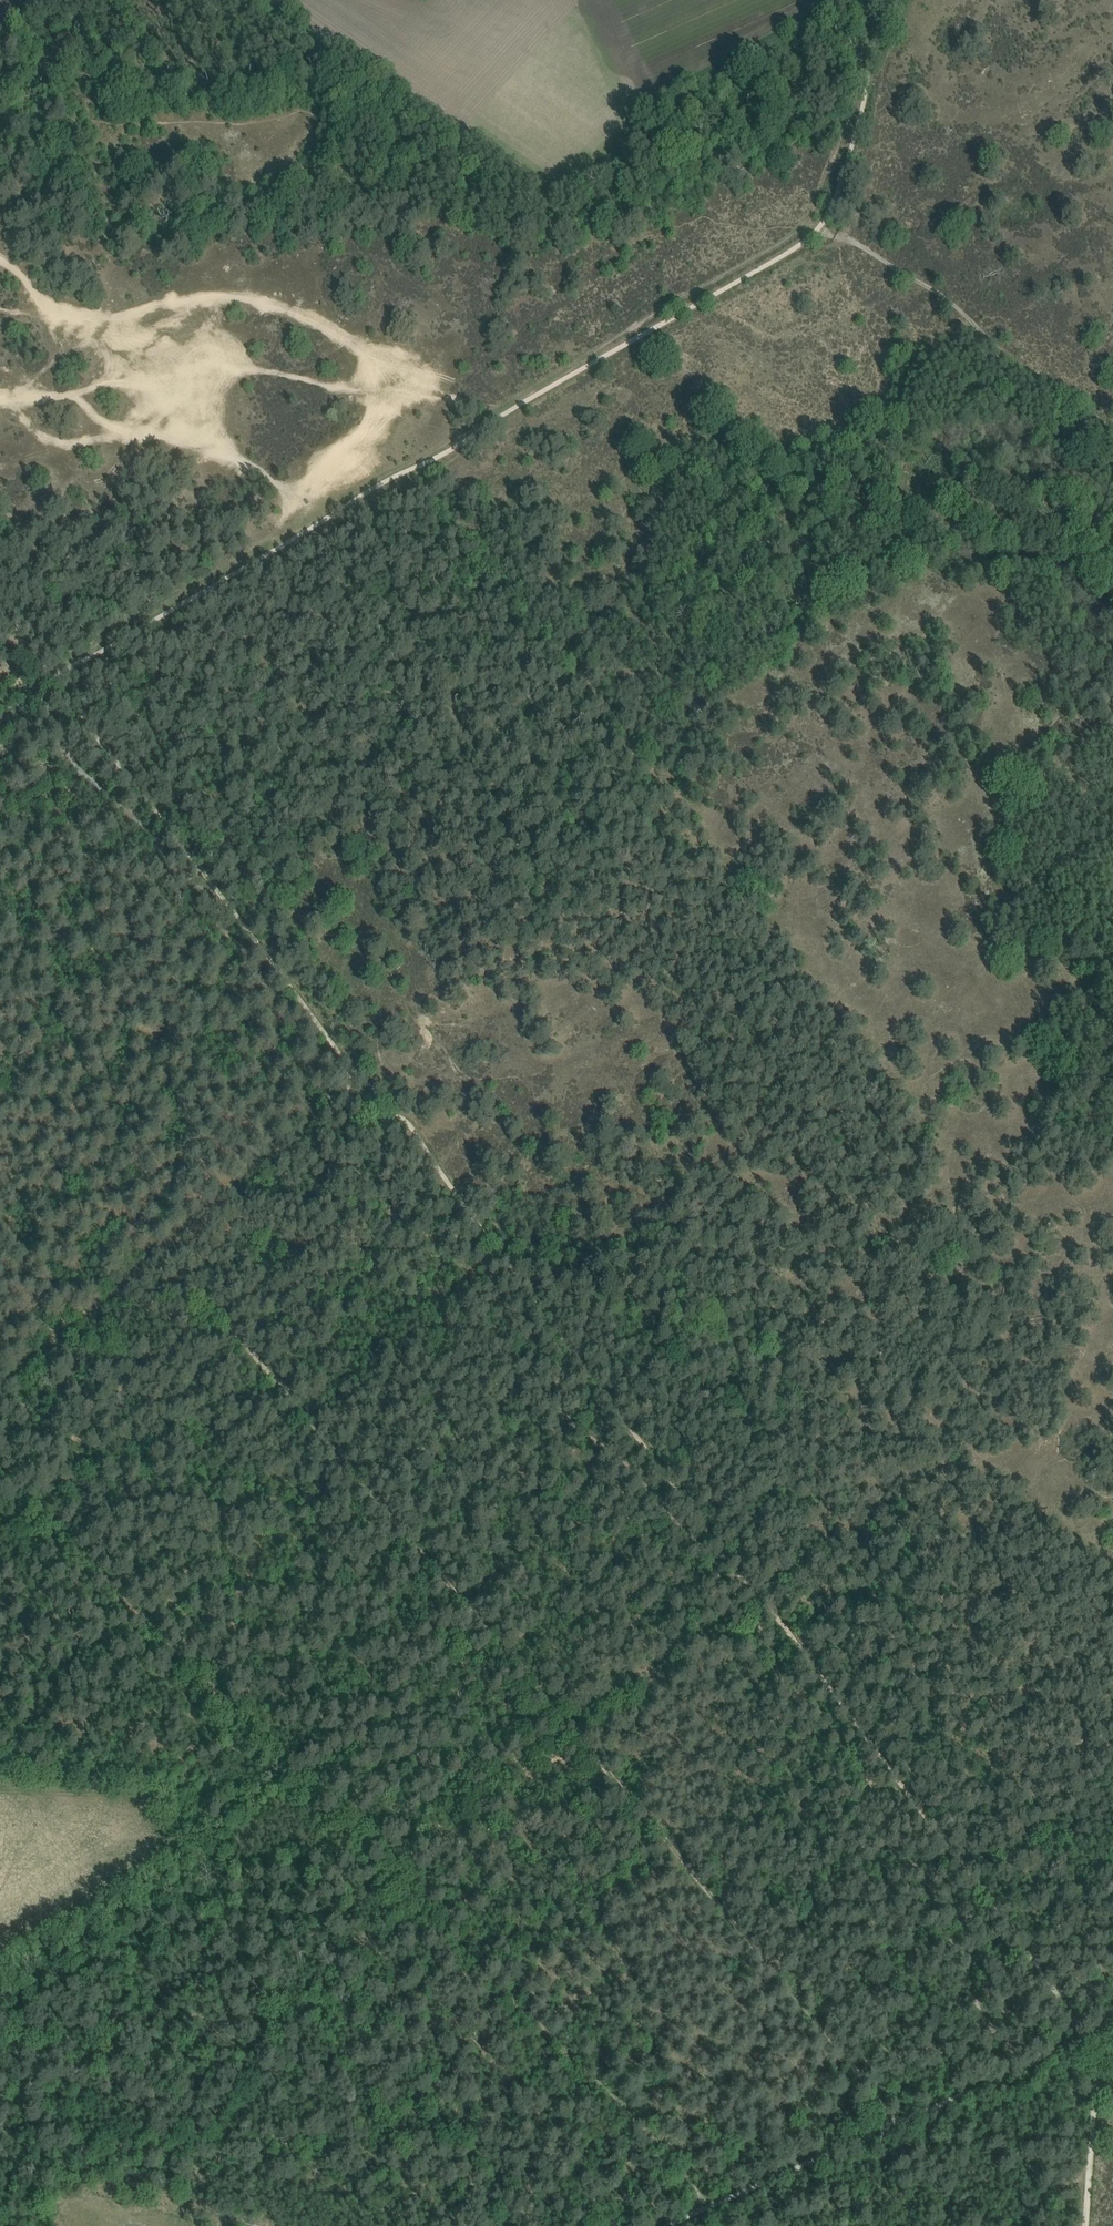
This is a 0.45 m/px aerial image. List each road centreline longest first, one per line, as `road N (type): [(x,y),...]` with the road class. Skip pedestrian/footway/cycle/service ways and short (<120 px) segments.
road 1 (track): [(0,1046),(866,2079),(894,2128)]
road 2 (track): [(1112,426),(1043,381),(960,306),(822,230)]
road 3 (track): [(894,2128),(673,2225)]
road 4 (track): [(890,0),(822,230)]
road 5 (track): [(1085,2040),(894,2128)]
road 6 (track): [(1099,2034),(1087,2225)]

